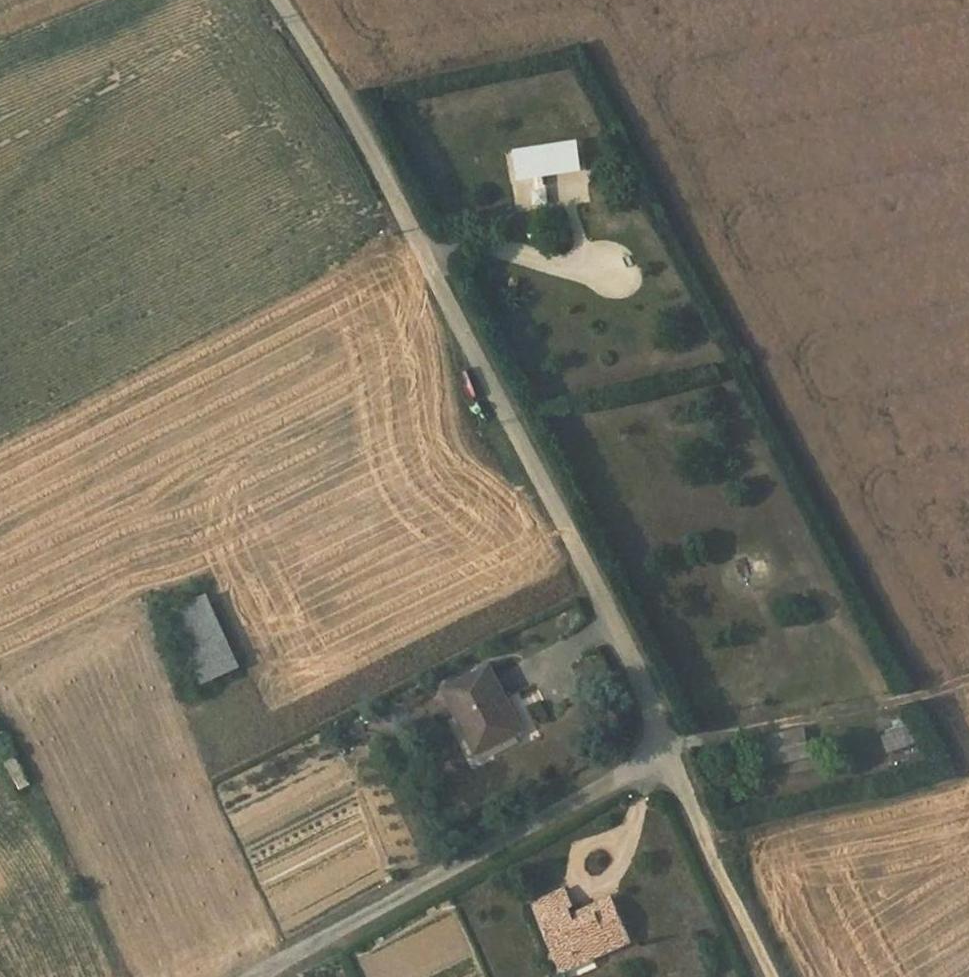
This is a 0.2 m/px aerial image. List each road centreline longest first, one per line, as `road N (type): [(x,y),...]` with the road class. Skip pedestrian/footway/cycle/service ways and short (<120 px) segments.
road 1 (unclassified): [(272,0),(318,68),(651,713),(654,757),(260,976)]
road 2 (track): [(757,976),(654,757)]

